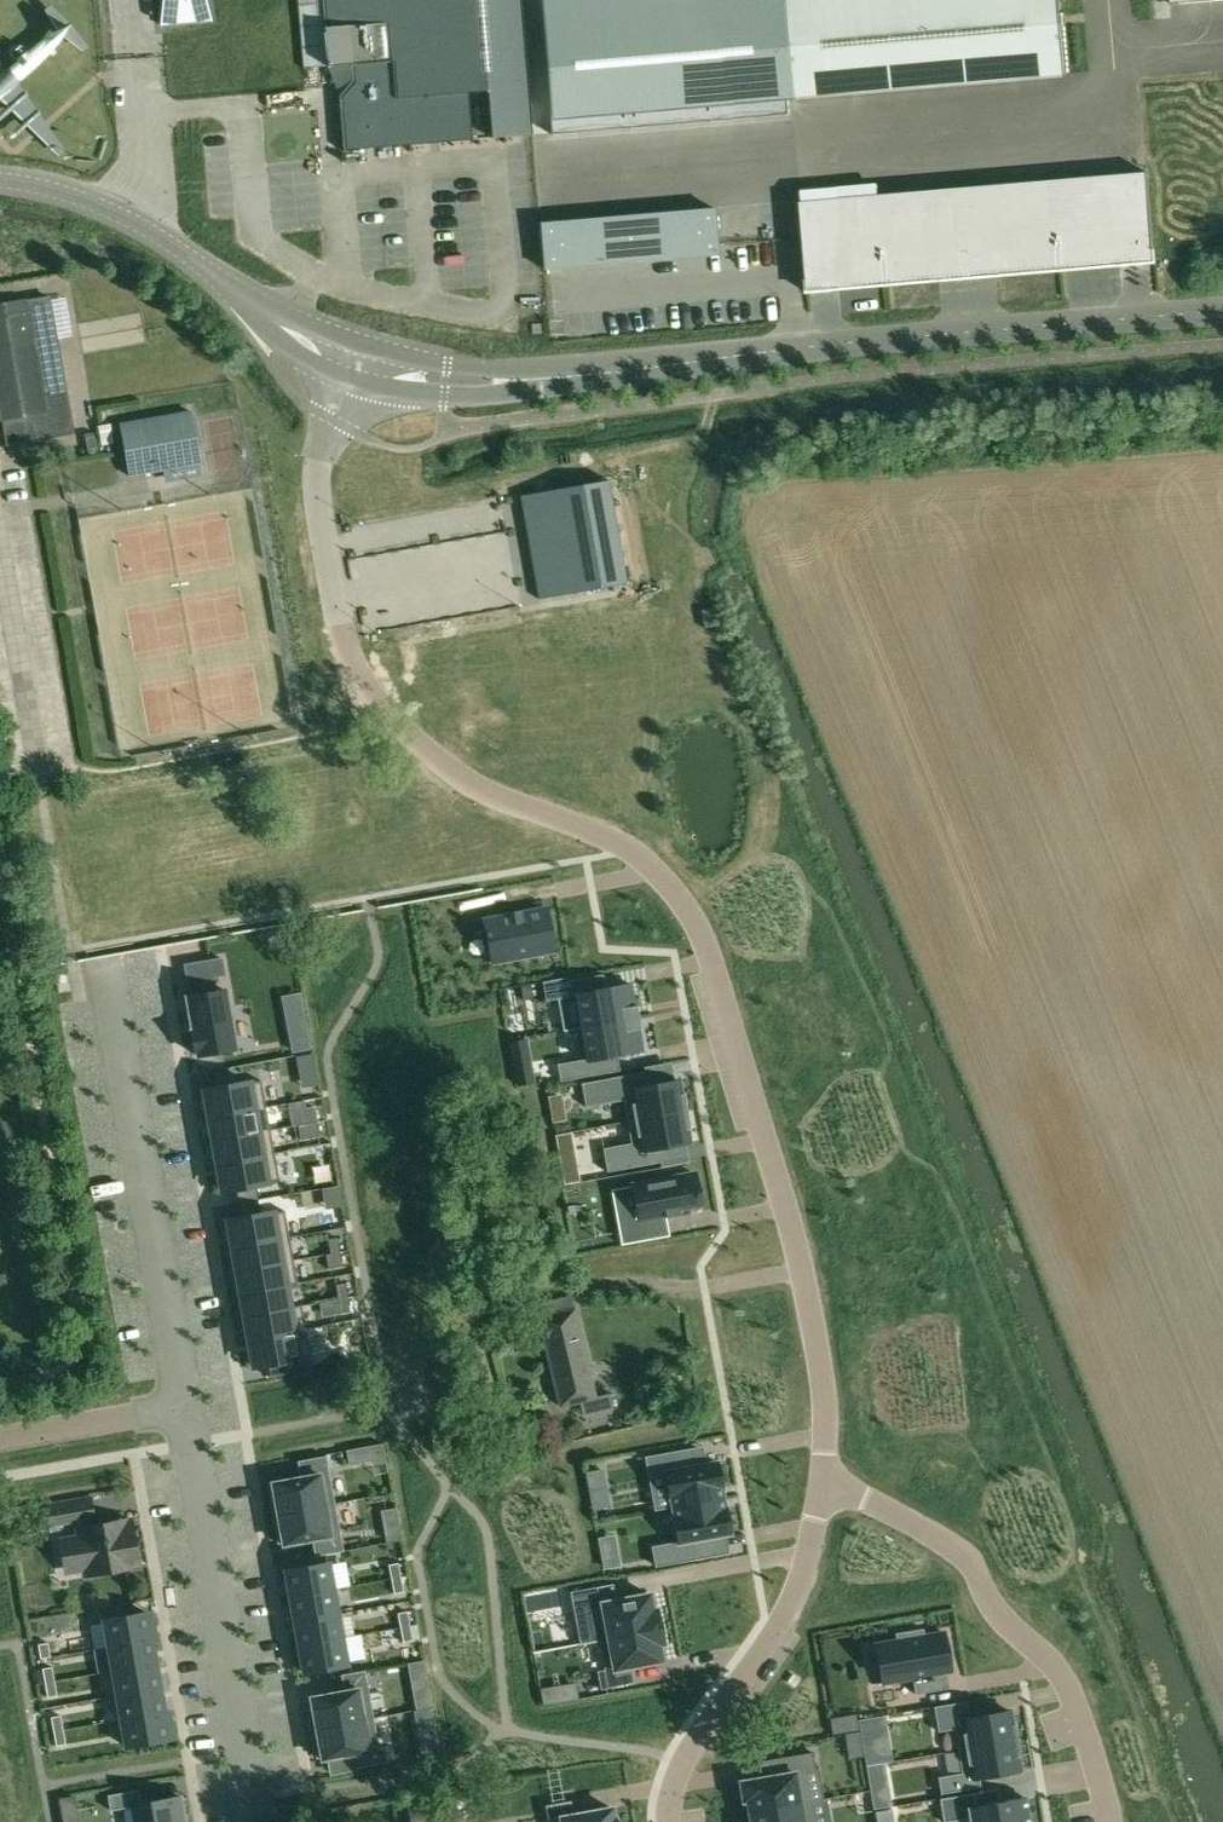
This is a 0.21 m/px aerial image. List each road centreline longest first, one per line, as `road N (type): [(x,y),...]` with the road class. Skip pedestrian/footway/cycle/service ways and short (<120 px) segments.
road 1 (residential): [(357,353),(316,483),(352,648),(374,692),(444,765),(499,795),(596,829),(639,857),(687,911),(721,981),(803,1267)]
road 2 (tertiary): [(597,367),(1222,313)]
road 3 (residential): [(826,1488),(883,1505),(968,1561),(998,1612),(1070,1688),(1108,1821)]
road 4 (residential): [(178,1410),(101,962)]
road 5 (residential): [(250,1821),(178,1410)]
road 6 (residential): [(826,1488),(802,1585),(695,1741),(675,1785),(674,1821)]
road 7 (tertiary): [(0,180),(115,213),(221,280)]
road 8 (tertiary): [(597,367),(481,375),(357,353)]
road 9 (residential): [(803,1267),(825,1373),(826,1488)]
road 10 (track): [(691,1292),(615,1281),(497,1298)]
road 11 (residential): [(0,1440),(178,1410)]
road 12 (tertiary): [(357,353),(299,331),(221,280)]

